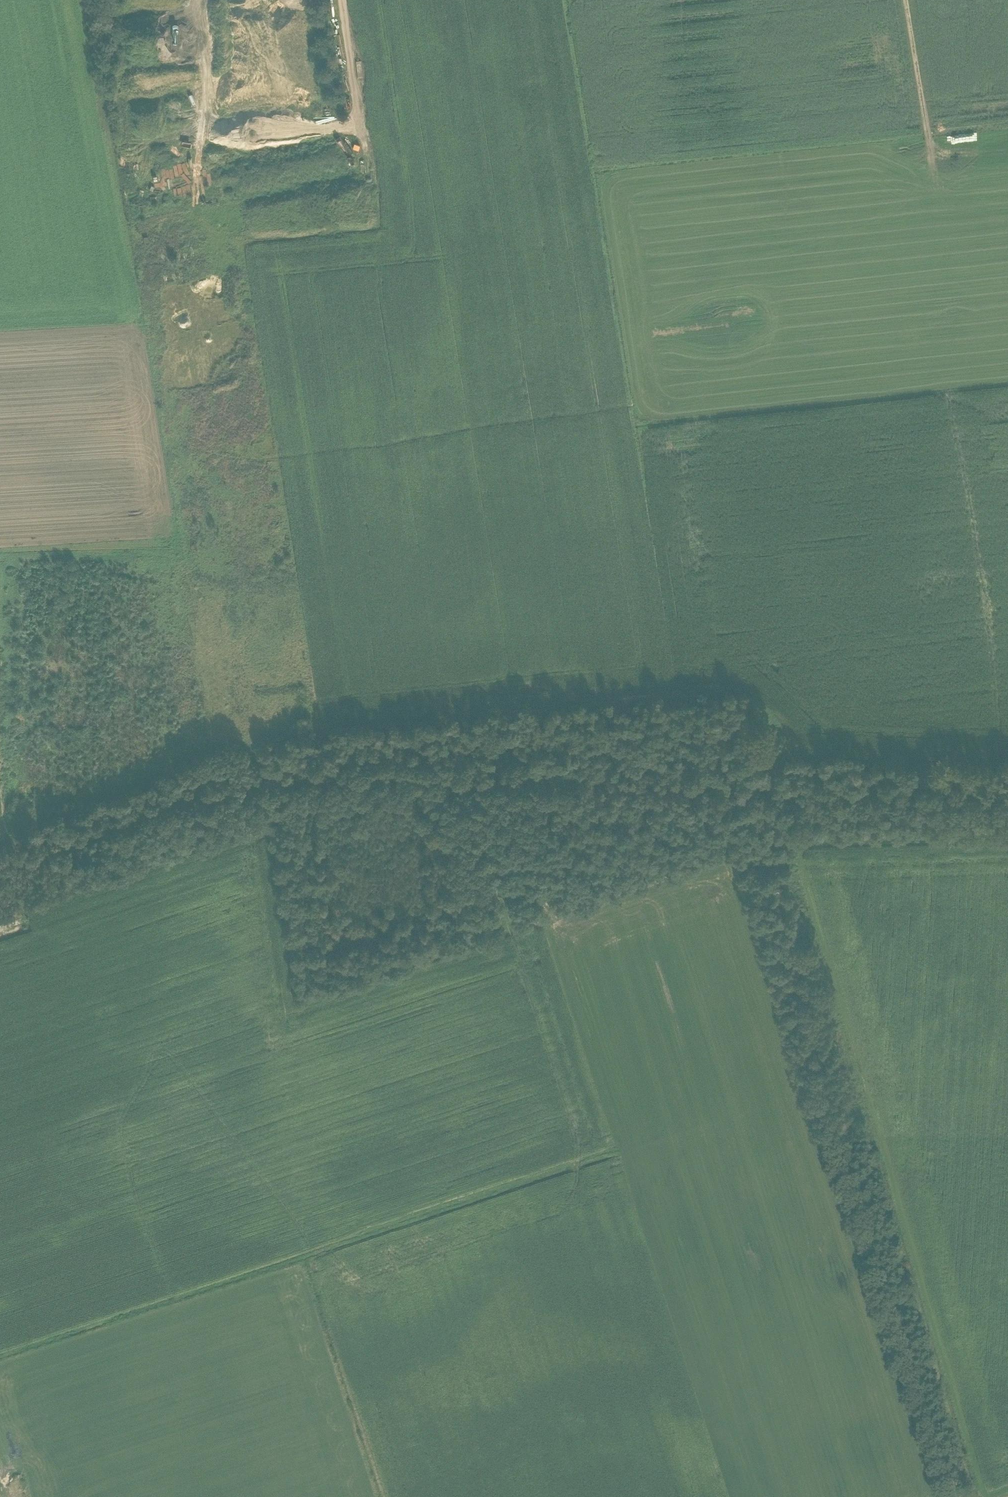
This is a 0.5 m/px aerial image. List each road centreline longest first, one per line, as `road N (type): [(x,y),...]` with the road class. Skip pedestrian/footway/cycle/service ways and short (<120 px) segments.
road 1 (track): [(0,860),(220,779),(333,762),(1007,790)]

